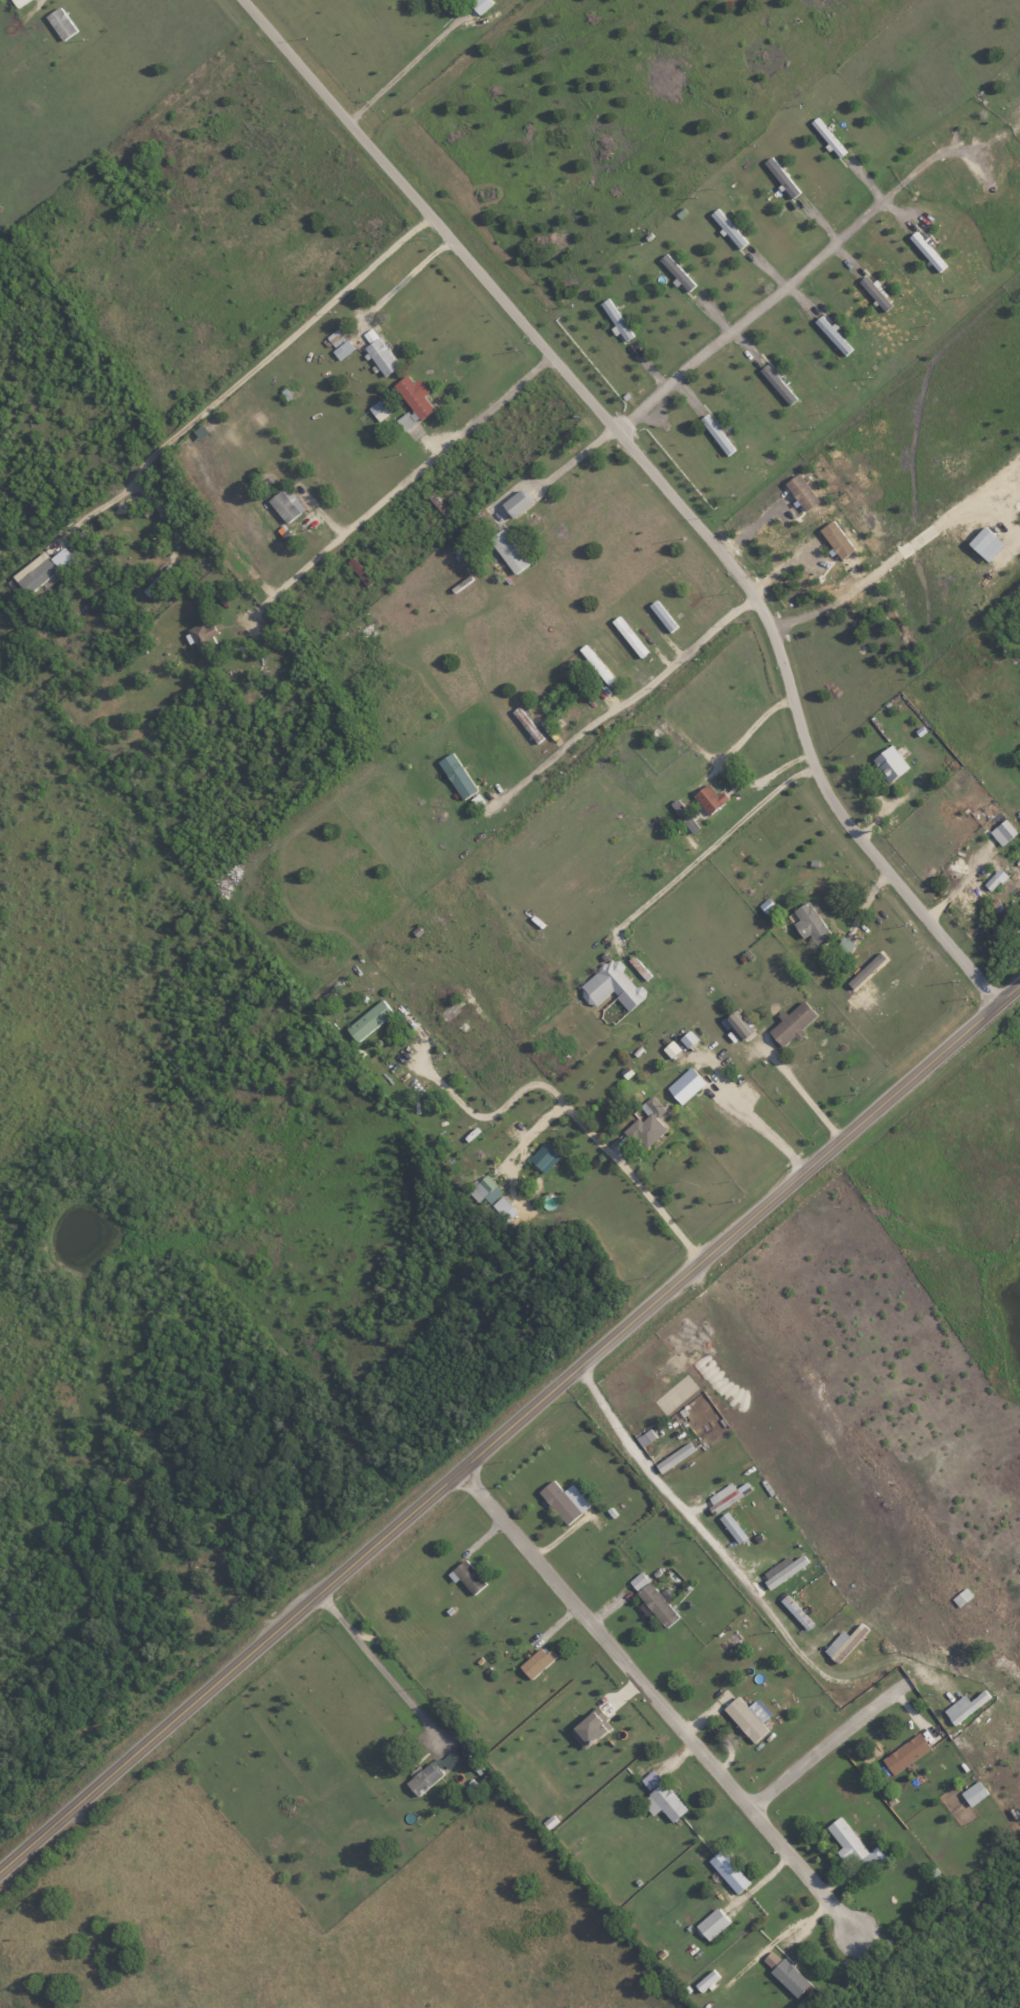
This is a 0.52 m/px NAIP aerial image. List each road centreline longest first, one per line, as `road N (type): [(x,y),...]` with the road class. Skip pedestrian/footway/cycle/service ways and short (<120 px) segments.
road 1 (tertiary): [(0,1872),(1019,987)]
road 2 (residential): [(1000,1004),(835,804),(814,764),(773,631),(740,575),(243,0)]
road 3 (residential): [(448,1483),(750,1809),(856,1937)]
road 4 (residential): [(420,1056),(474,1115),(492,1116),(534,1085),(551,1089),(703,1262)]
road 5 (residential): [(615,431),(912,170)]
road 6 (residential): [(754,594),(505,793)]
road 7 (residential): [(750,1809),(903,1680)]
road 8 (residential): [(321,1594),(435,1740)]

